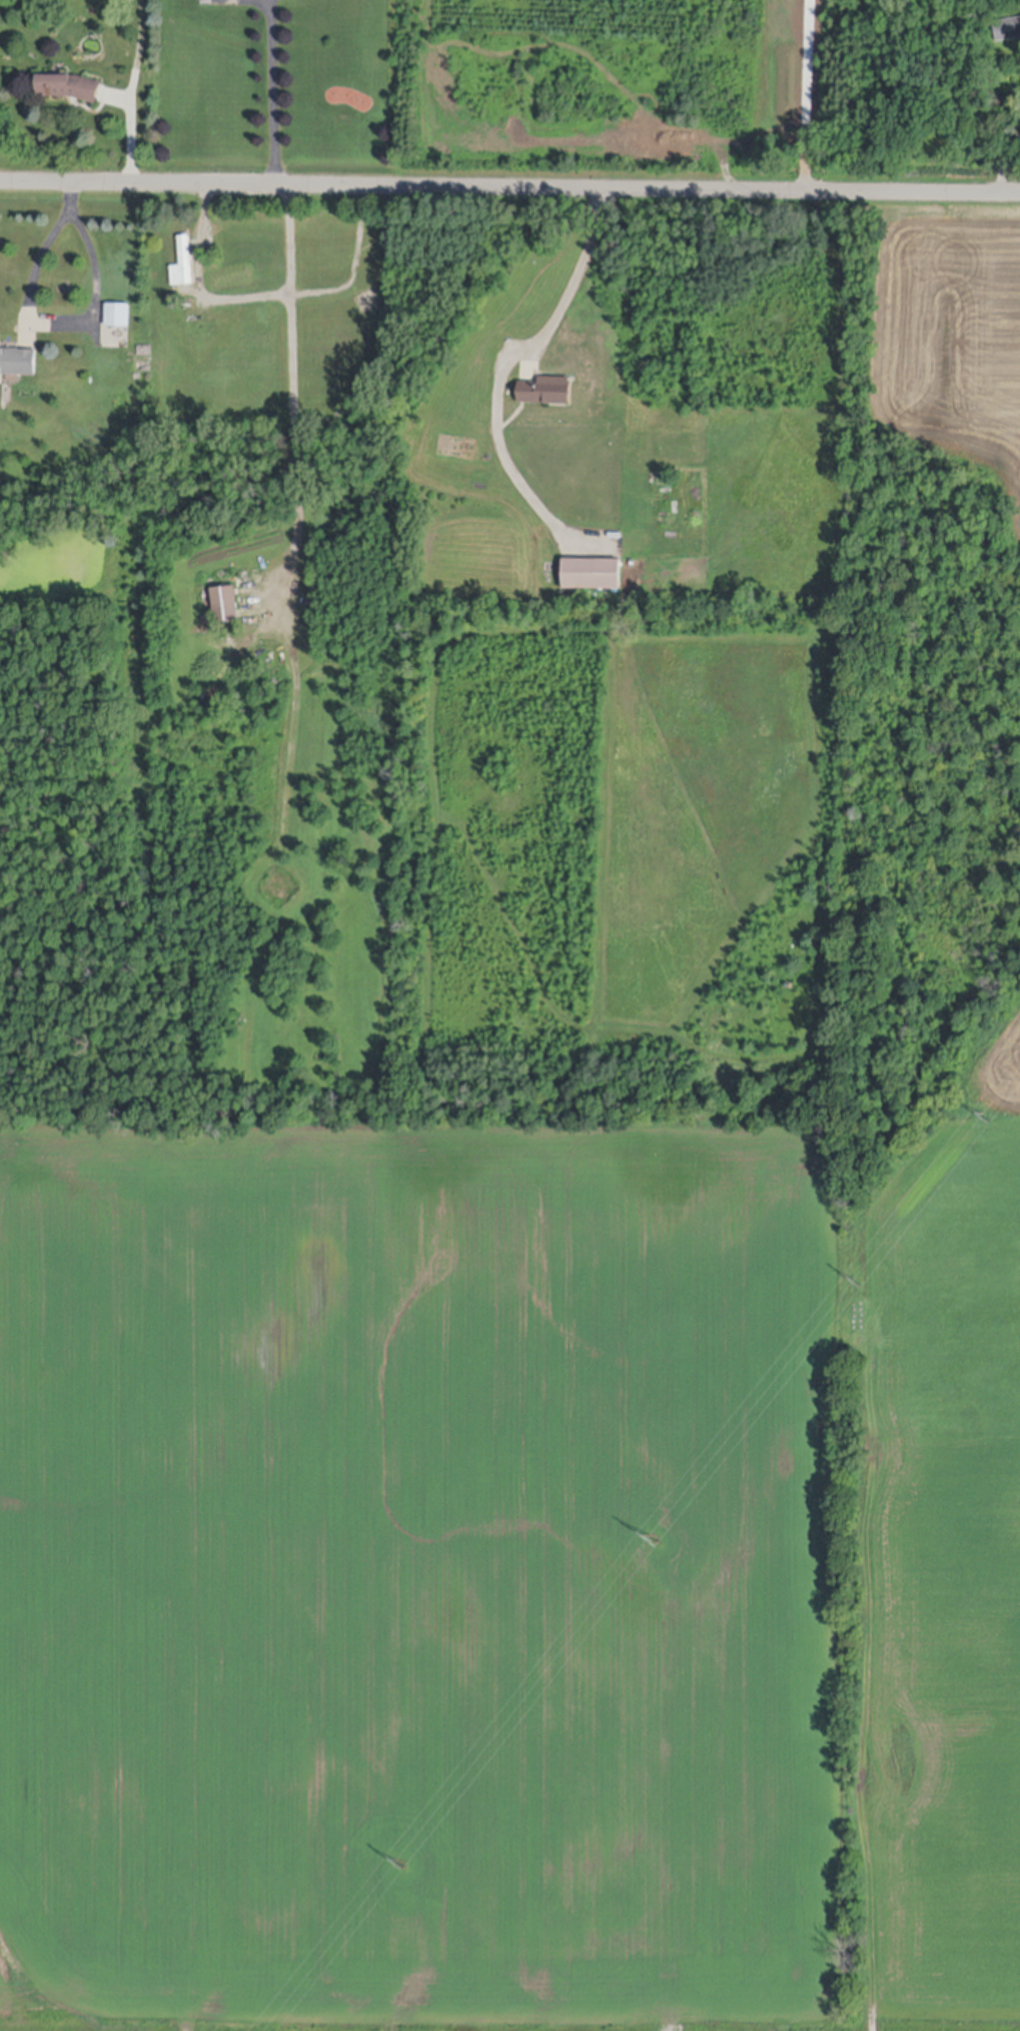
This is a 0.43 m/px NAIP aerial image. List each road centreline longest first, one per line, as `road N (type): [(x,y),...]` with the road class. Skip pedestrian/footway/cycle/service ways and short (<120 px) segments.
road 1 (residential): [(1019,192),(0,181)]

